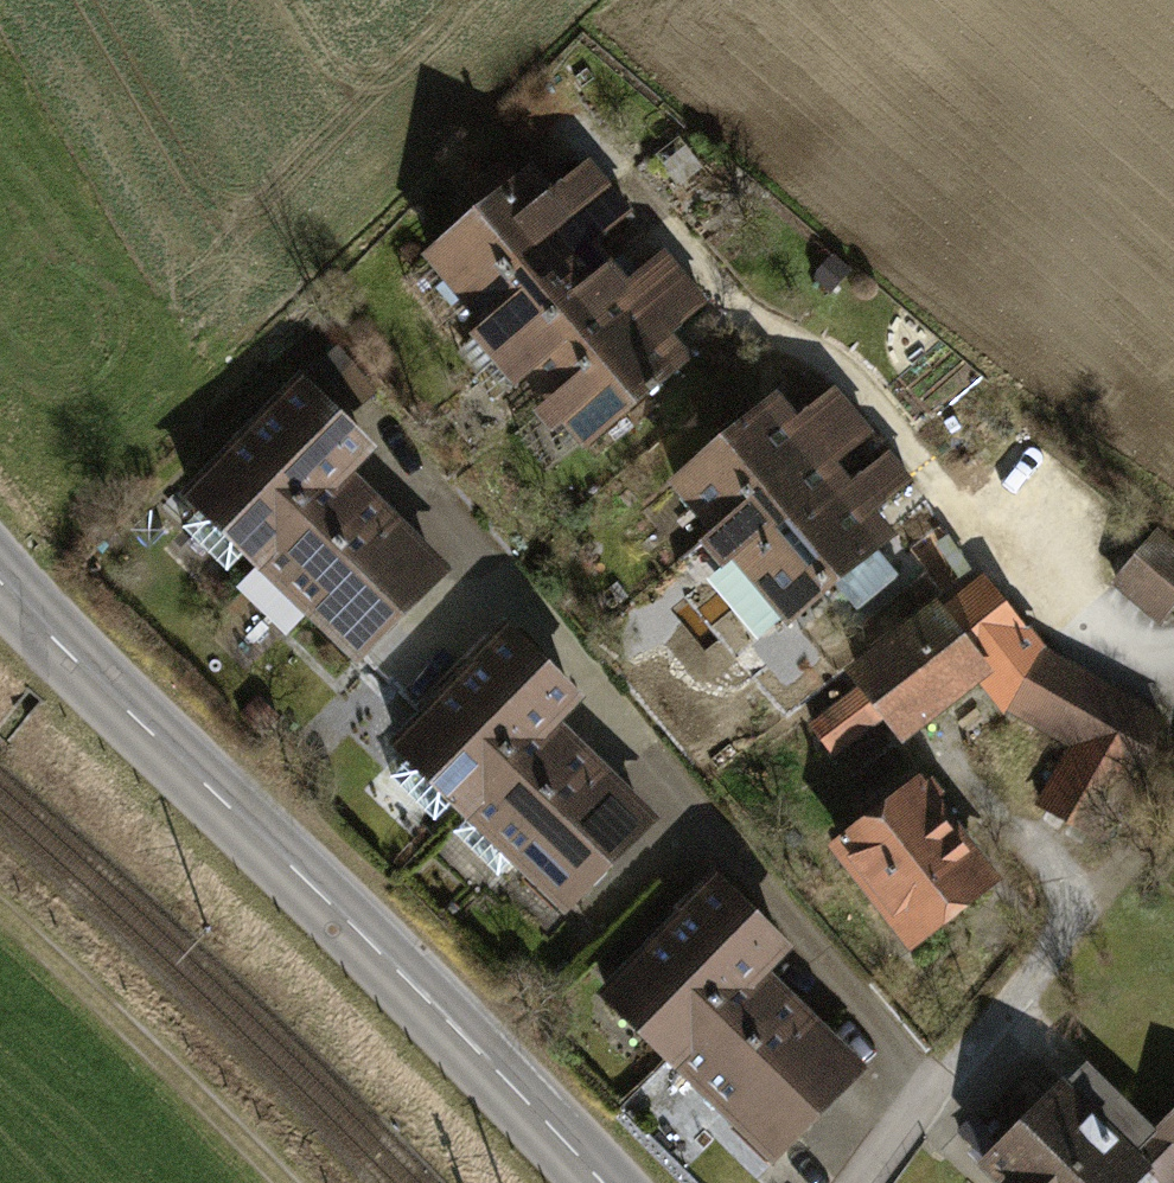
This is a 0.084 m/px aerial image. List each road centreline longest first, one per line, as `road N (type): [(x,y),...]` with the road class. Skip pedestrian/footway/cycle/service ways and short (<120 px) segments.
road 1 (tertiary): [(596,1182),(349,923),(72,660),(0,575)]
road 2 (track): [(287,1182),(0,912)]

